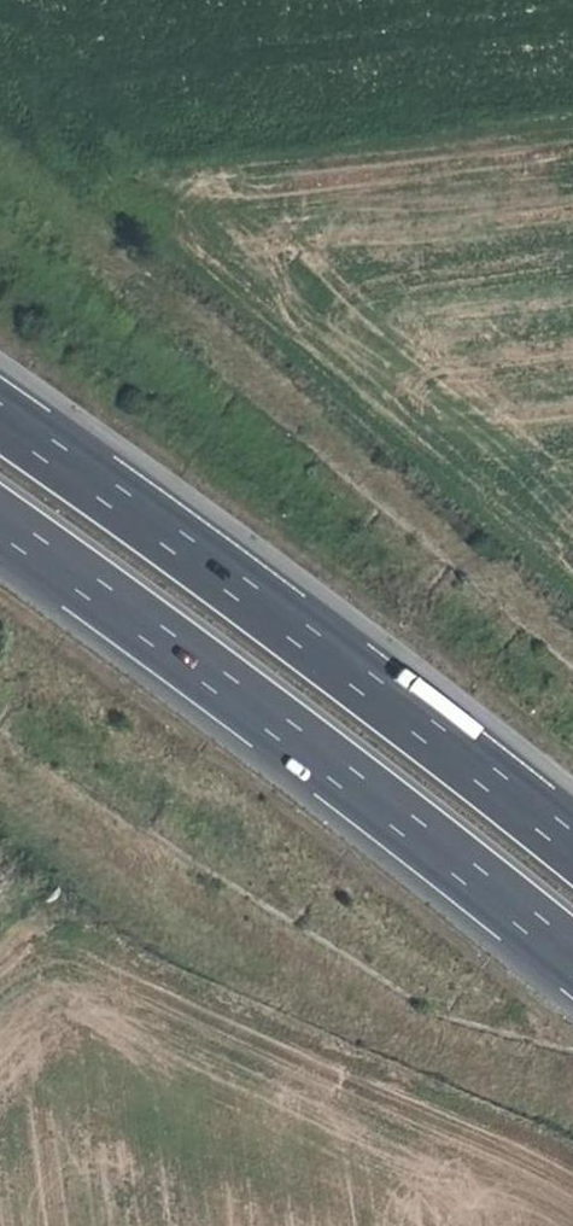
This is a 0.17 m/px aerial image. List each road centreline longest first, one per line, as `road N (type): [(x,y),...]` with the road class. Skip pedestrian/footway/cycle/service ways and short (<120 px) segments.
road 1 (motorway): [(0,522),(572,964)]
road 2 (motorway): [(572,847),(141,515),(0,417)]

